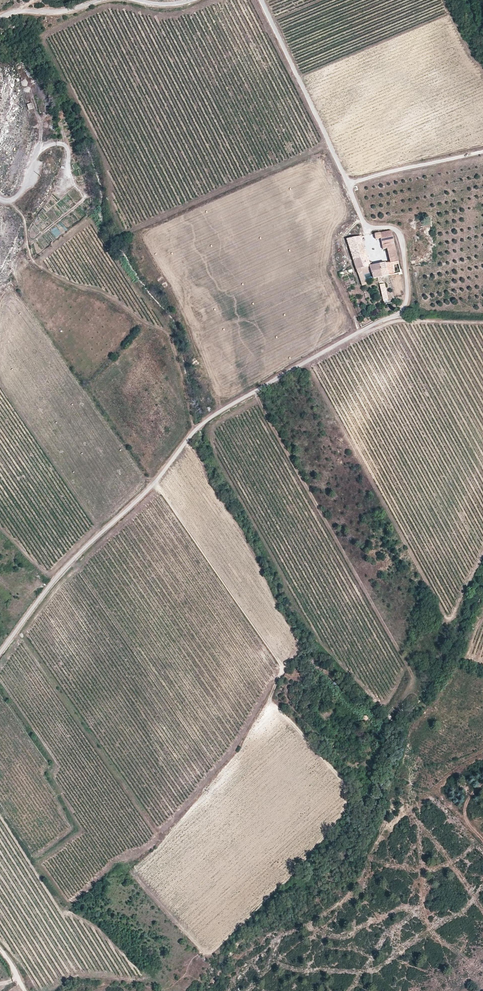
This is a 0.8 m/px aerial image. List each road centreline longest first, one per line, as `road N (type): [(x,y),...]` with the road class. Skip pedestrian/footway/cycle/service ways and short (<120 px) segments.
road 1 (unclassified): [(261,0),(365,227),(398,234),(405,308),(201,423),(51,584),(0,652)]
road 2 (track): [(348,185),(482,150)]
road 3 (track): [(0,198),(9,201),(24,188),(43,146),(58,145),(67,155),(70,185)]

